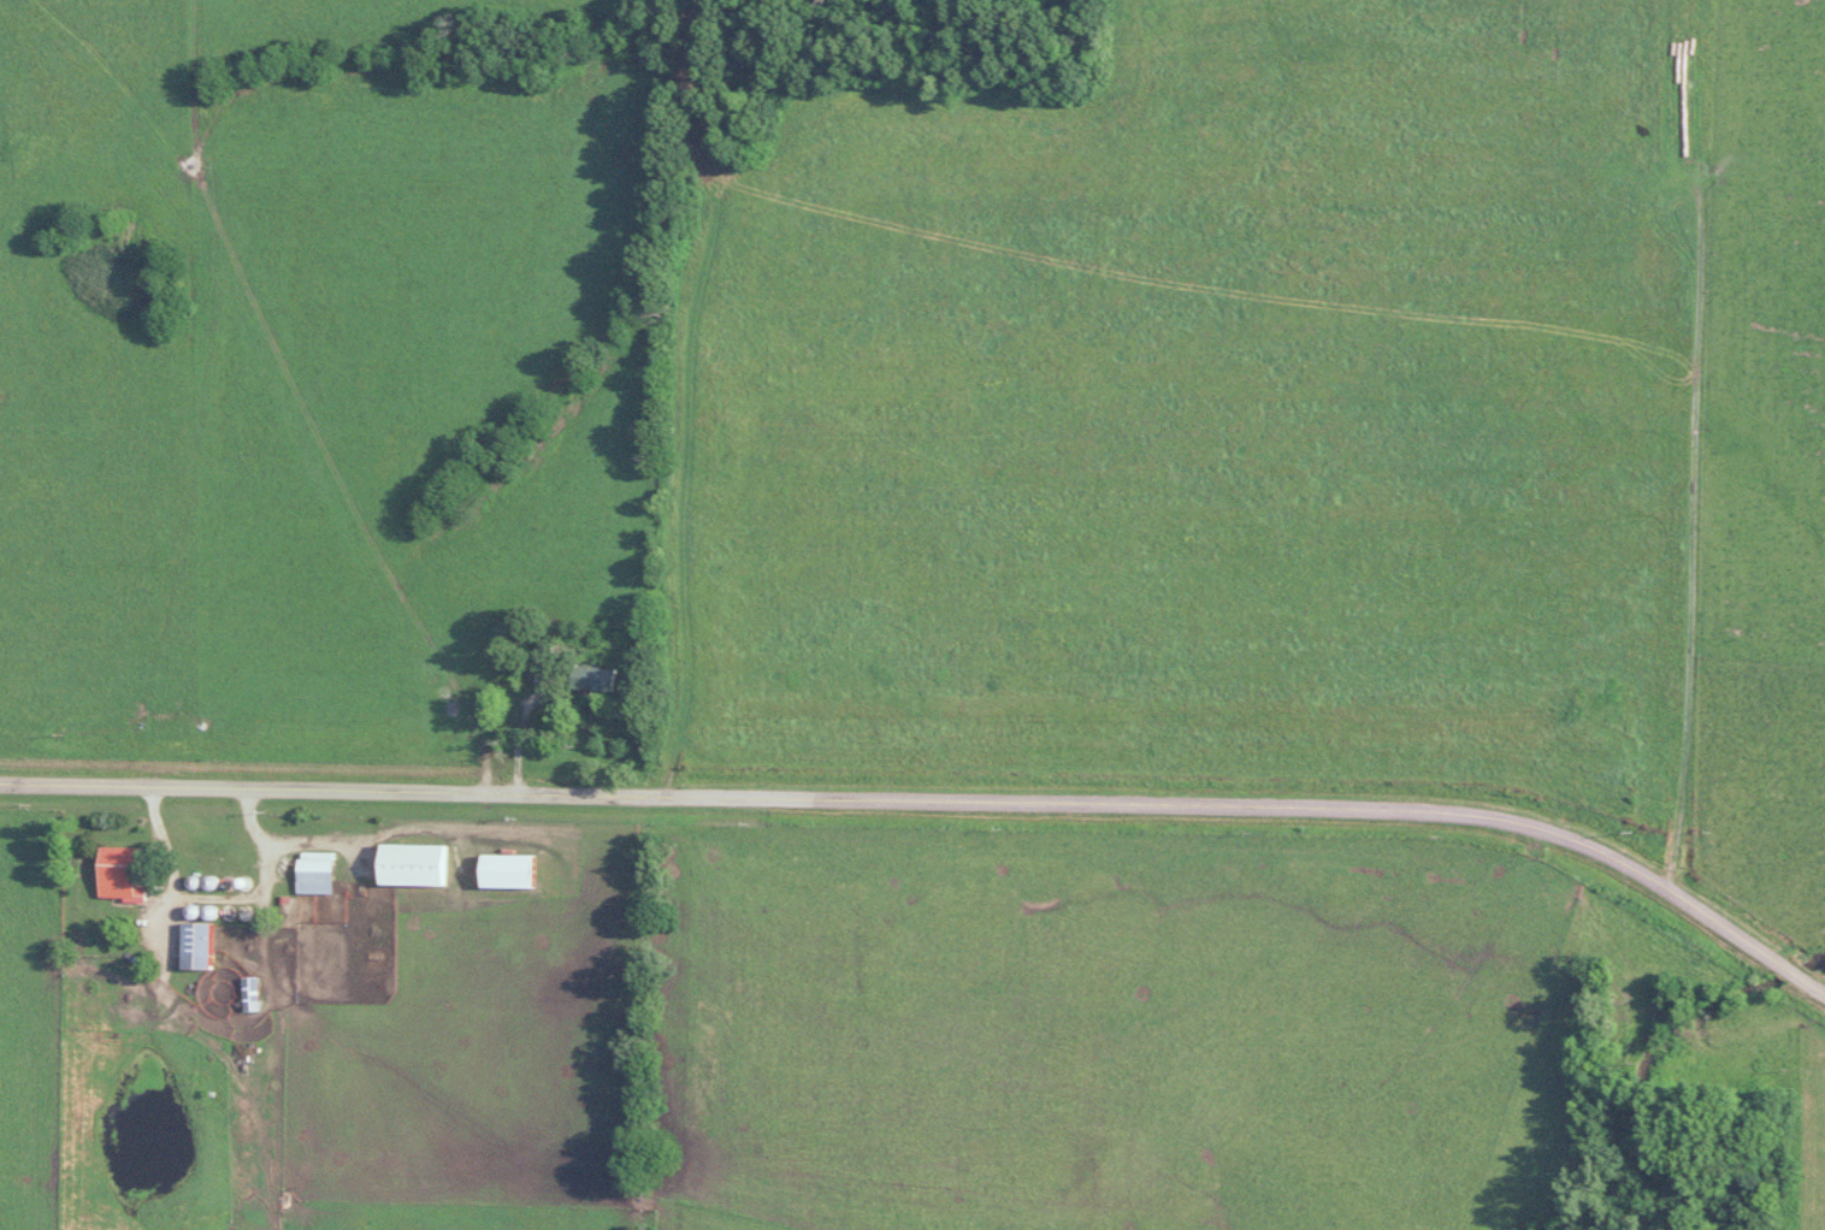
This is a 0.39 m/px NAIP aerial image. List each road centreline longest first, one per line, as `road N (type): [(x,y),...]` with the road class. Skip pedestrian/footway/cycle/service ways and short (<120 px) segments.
road 1 (tertiary): [(1824,994),(1676,893),(1561,834),(1374,805),(0,784)]

